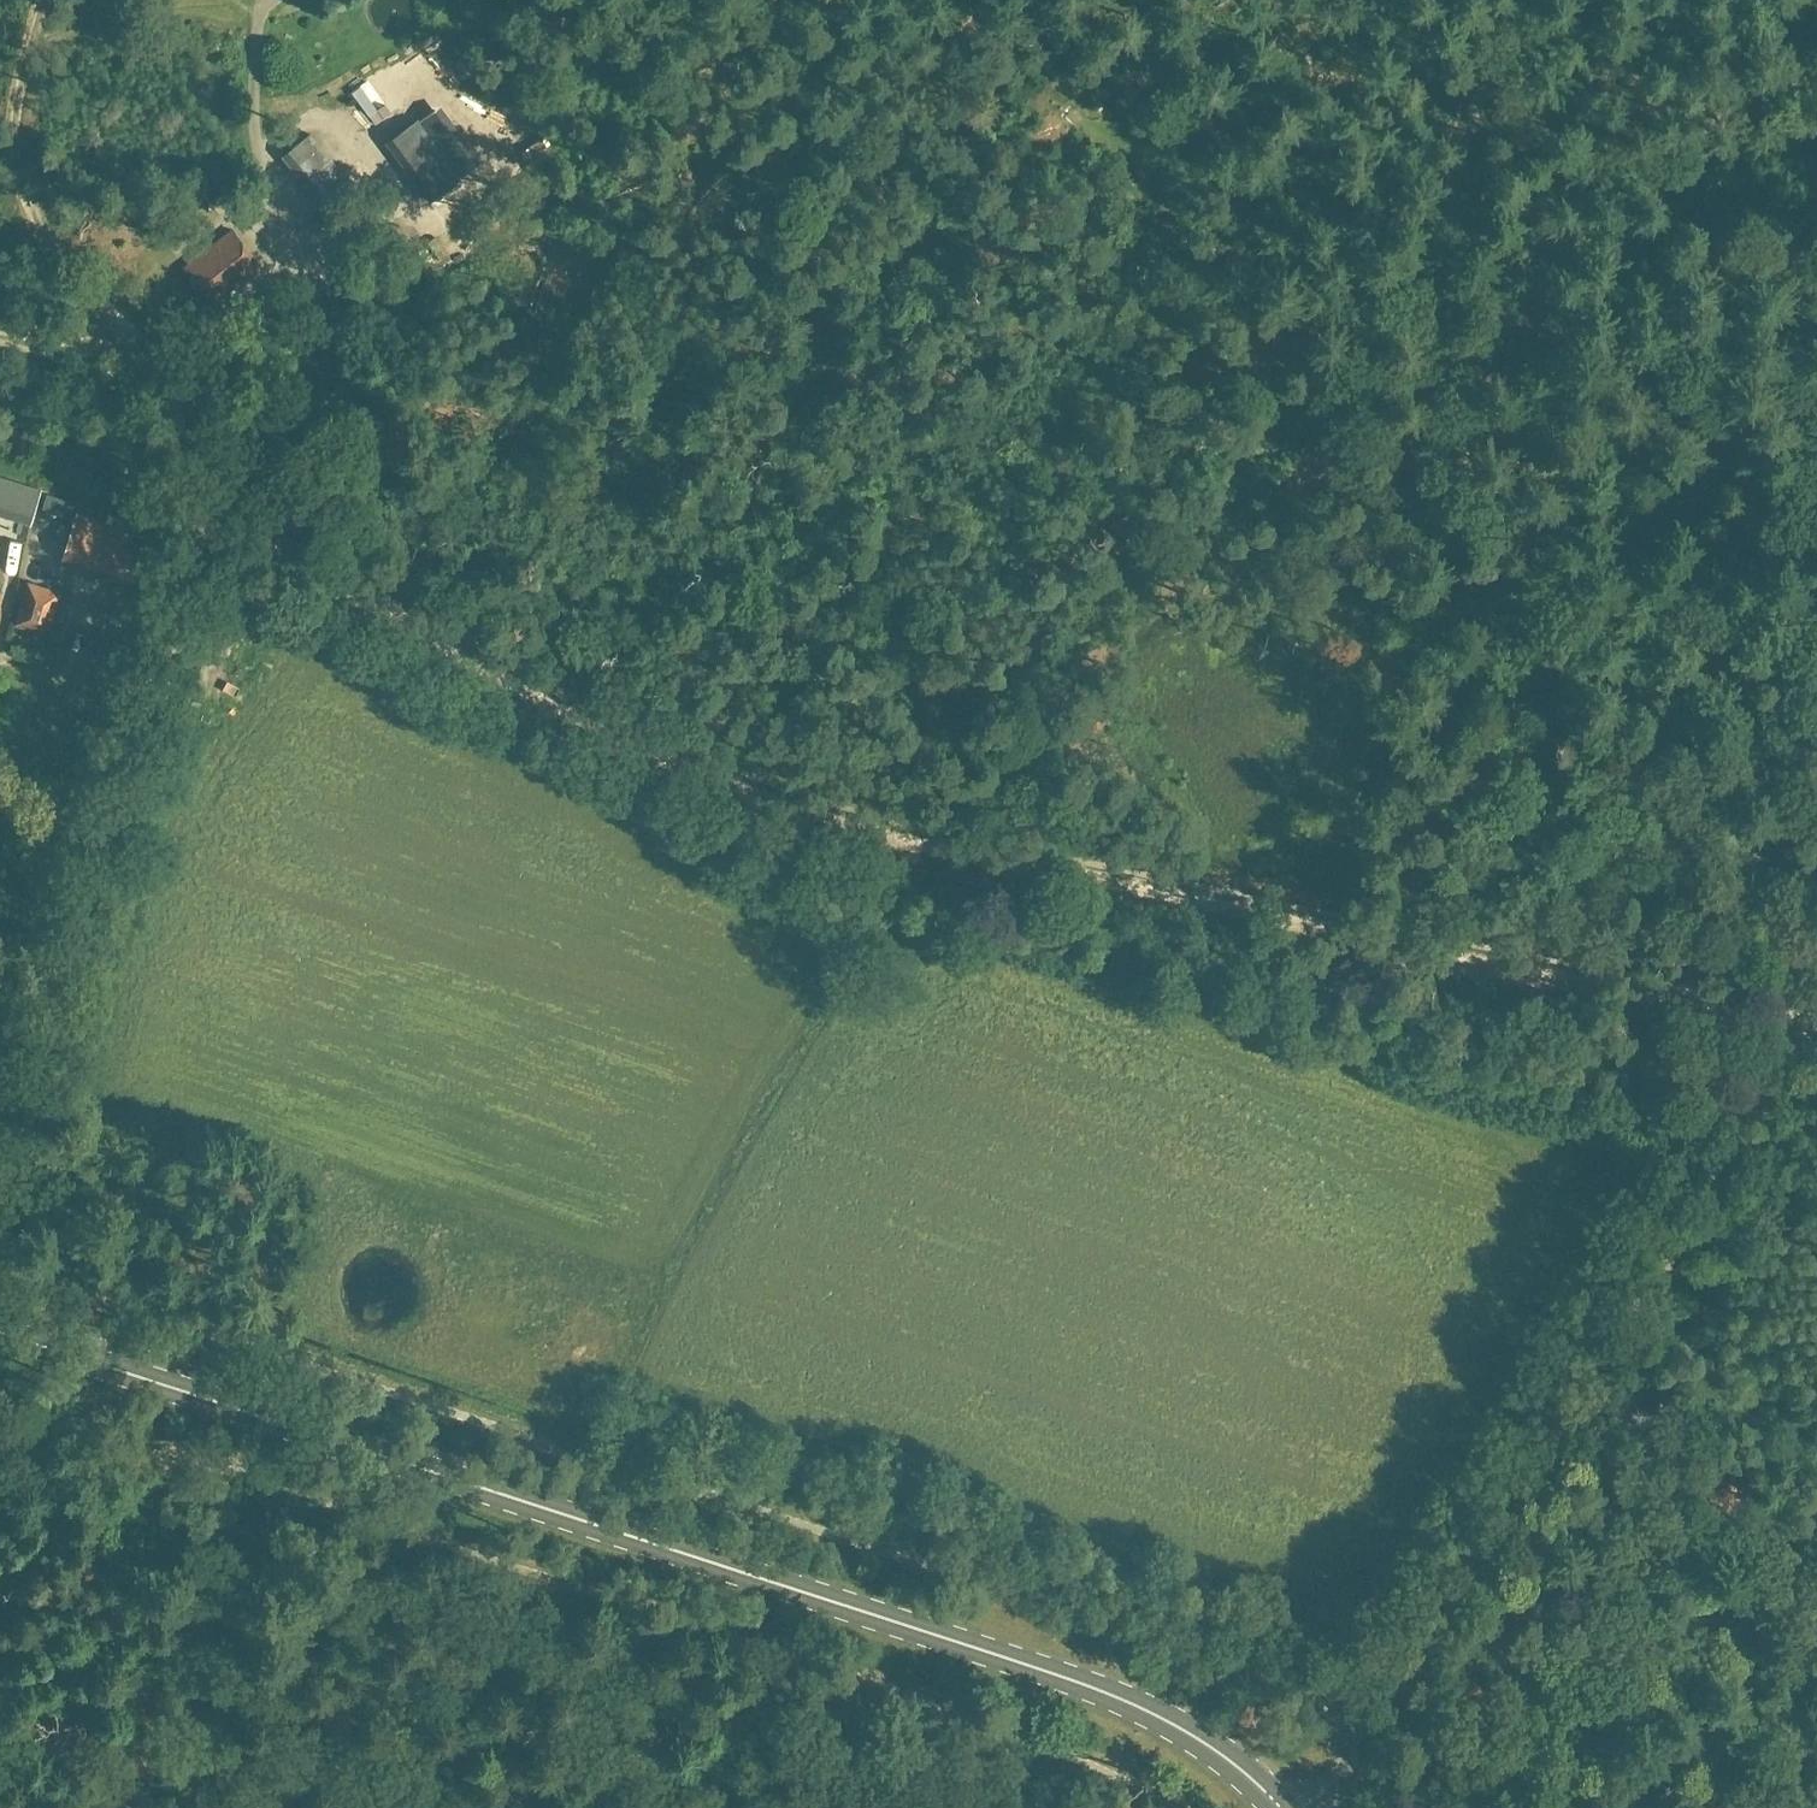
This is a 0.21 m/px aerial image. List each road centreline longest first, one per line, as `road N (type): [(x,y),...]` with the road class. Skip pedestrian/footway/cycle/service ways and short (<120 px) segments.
road 1 (track): [(207,511),(637,741),(812,814),(1443,955),(1800,1023)]
road 2 (primary): [(1280,1807),(1253,1779),(1139,1705),(0,1325)]
road 3 (unclassified): [(1797,1003),(1761,888),(1674,716),(1628,646),(1474,460),(1439,400),(1428,329),(1493,0)]
road 4 (track): [(279,502),(475,504),(628,546),(737,539),(911,474),(1053,402),(1098,331),(1144,218),(1166,199)]
road 5 (unclassified): [(1316,1807),(1711,1196),(1796,1051),(1800,1023)]
road 6 (unclassified): [(0,1195),(205,529),(209,492)]
road 7 (track): [(138,1807),(284,1361)]
road 8 (track): [(1477,1565),(1515,1610),(1588,1807)]
road 9 (track): [(263,10),(222,1),(136,11),(38,36)]
road 10 (track): [(18,177),(67,263),(125,337)]
road 11 (track): [(18,177),(13,144),(21,84),(49,0)]
road 12 (track): [(892,1807),(1027,1741)]
road 13 (track): [(199,447),(170,389),(125,337)]
road 14 (track): [(0,329),(56,341),(125,337)]

